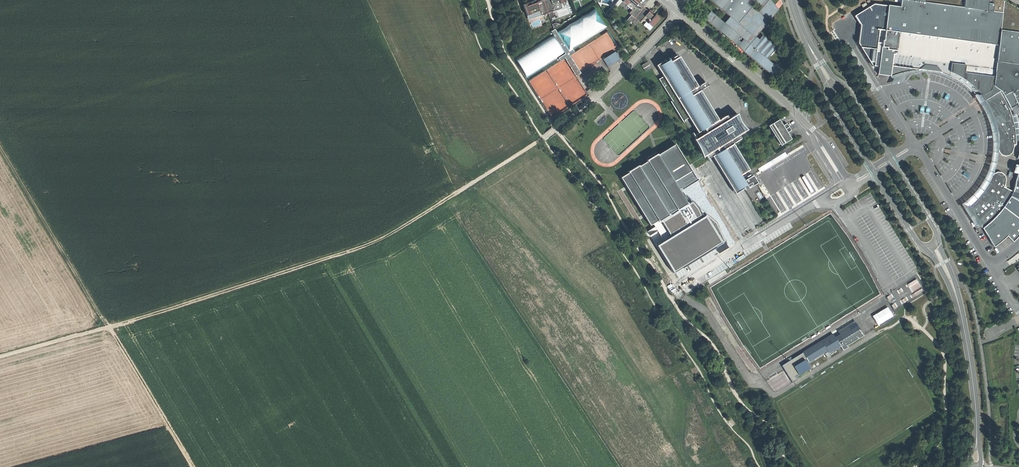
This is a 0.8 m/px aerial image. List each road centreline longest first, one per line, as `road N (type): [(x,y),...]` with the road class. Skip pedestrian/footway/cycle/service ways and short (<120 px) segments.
road 1 (track): [(0,358),(380,241)]
road 2 (track): [(0,149),(192,466)]
road 3 (track): [(474,181),(599,325),(690,466)]
road 4 (residential): [(848,182),(791,108),(678,14)]
road 5 (track): [(560,127),(380,241)]
road 6 (track): [(457,192),(368,0)]
road 7 (residential): [(819,200),(667,294)]
road 8 (unclassified): [(678,14),(560,127)]
road 9 (secondary): [(959,307),(975,397),(975,466)]
road 10 (unclassified): [(991,267),(918,150)]

